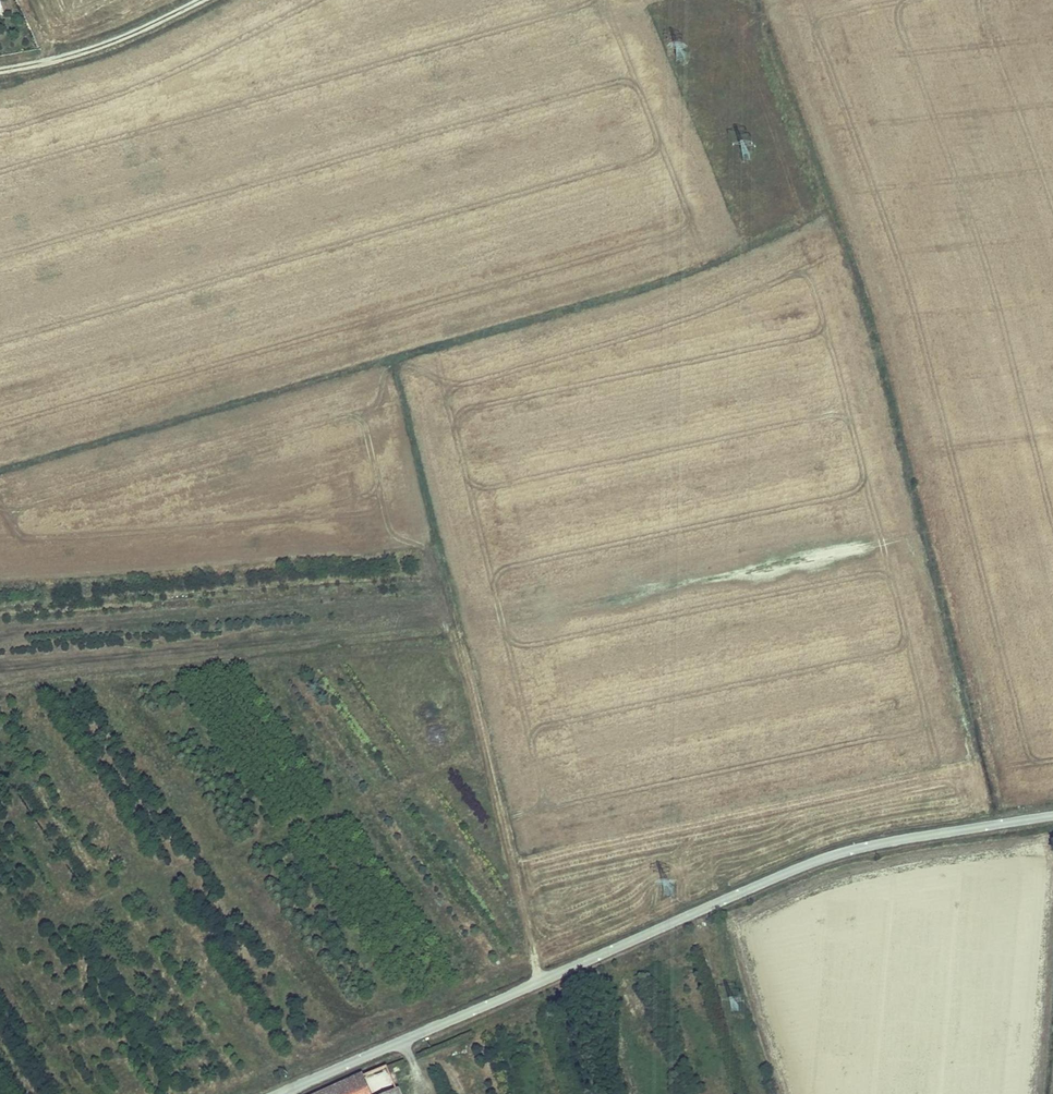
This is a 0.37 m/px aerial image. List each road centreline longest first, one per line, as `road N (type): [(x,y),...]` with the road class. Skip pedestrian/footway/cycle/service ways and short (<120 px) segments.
road 1 (unclassified): [(1052,816),(804,865),(274,1093)]
road 2 (track): [(0,71),(82,53),(201,0)]

